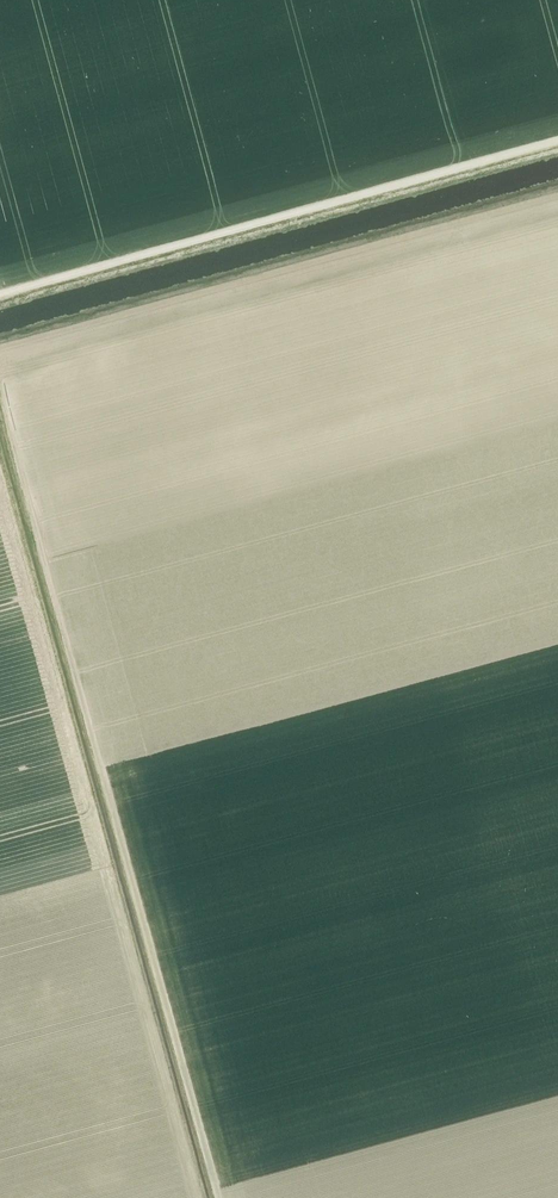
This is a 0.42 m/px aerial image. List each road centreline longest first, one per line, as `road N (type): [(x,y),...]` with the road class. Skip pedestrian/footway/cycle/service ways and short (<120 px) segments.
road 1 (track): [(557,139),(0,294)]

